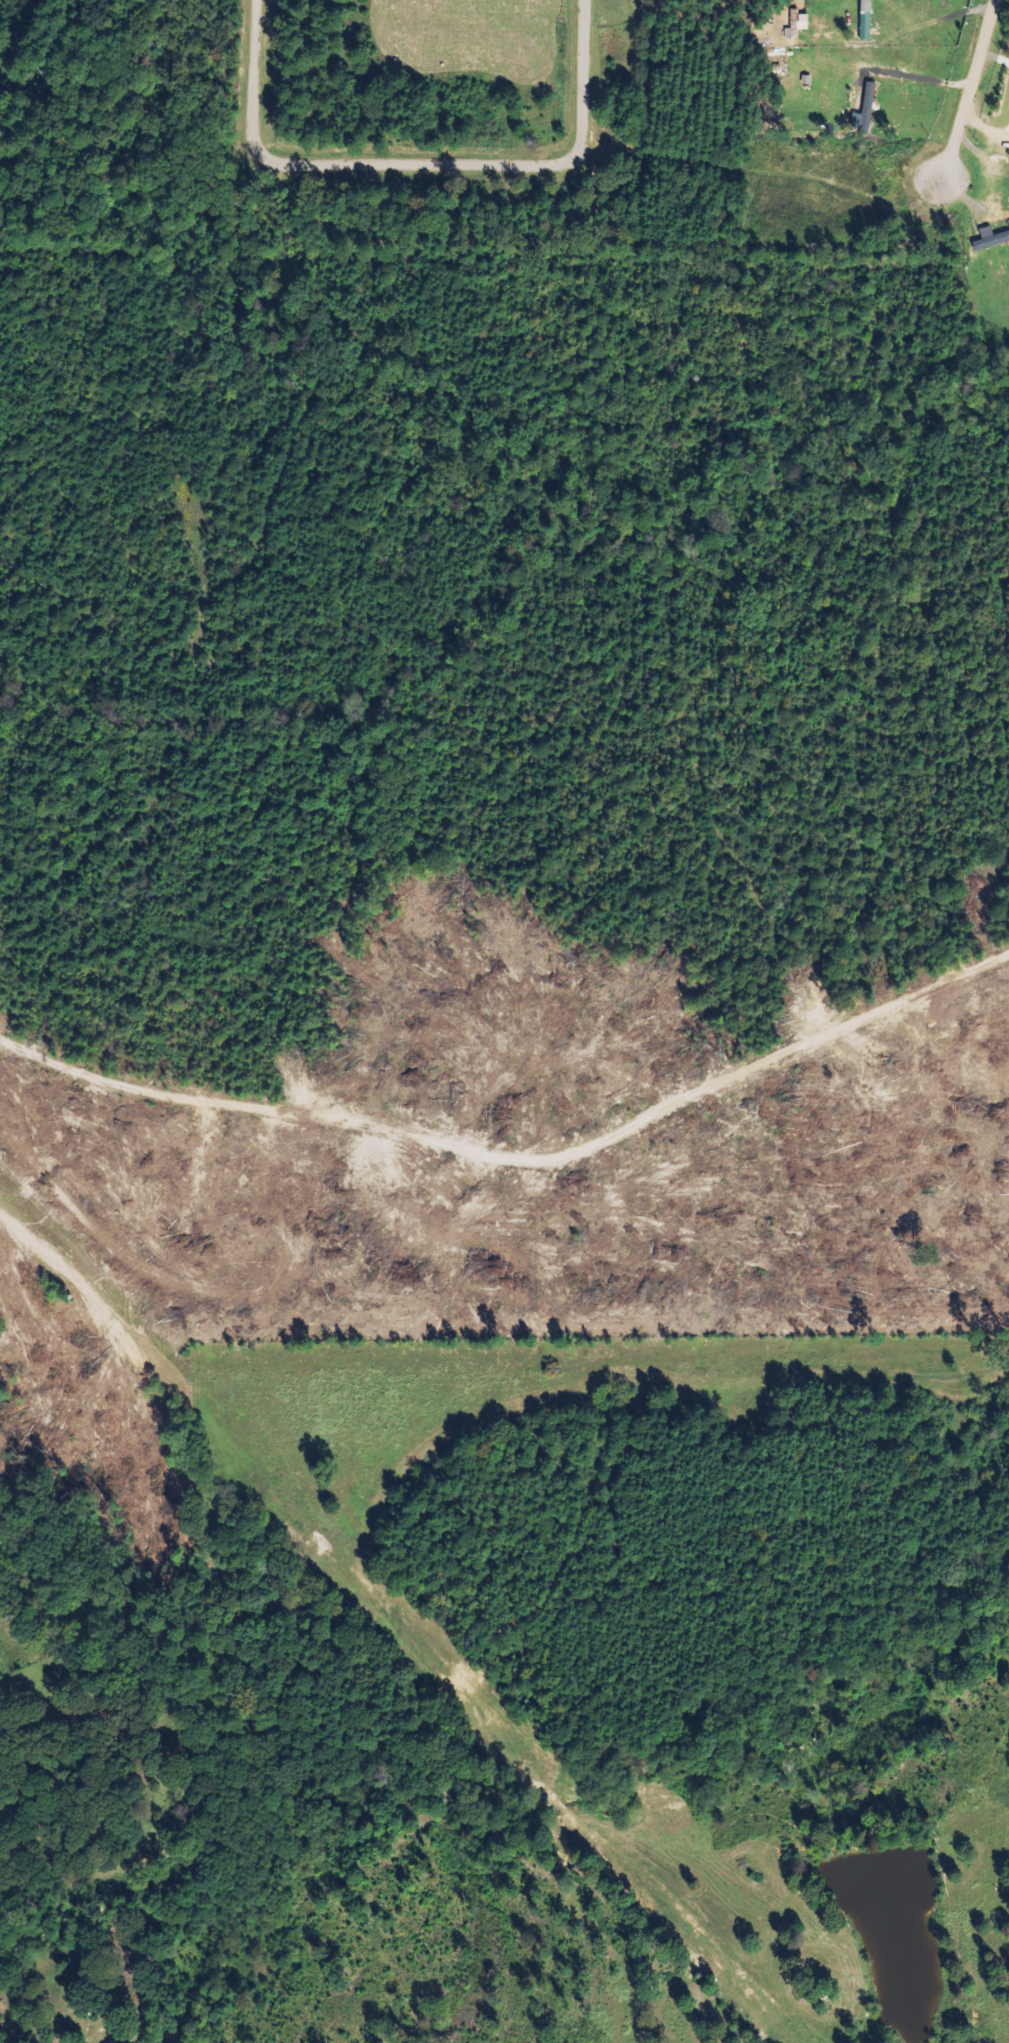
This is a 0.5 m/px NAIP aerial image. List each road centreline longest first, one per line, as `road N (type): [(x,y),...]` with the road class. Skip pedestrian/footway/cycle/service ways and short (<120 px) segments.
road 1 (residential): [(1008,951),(719,1096),(397,1151),(105,1075),(0,1035)]

